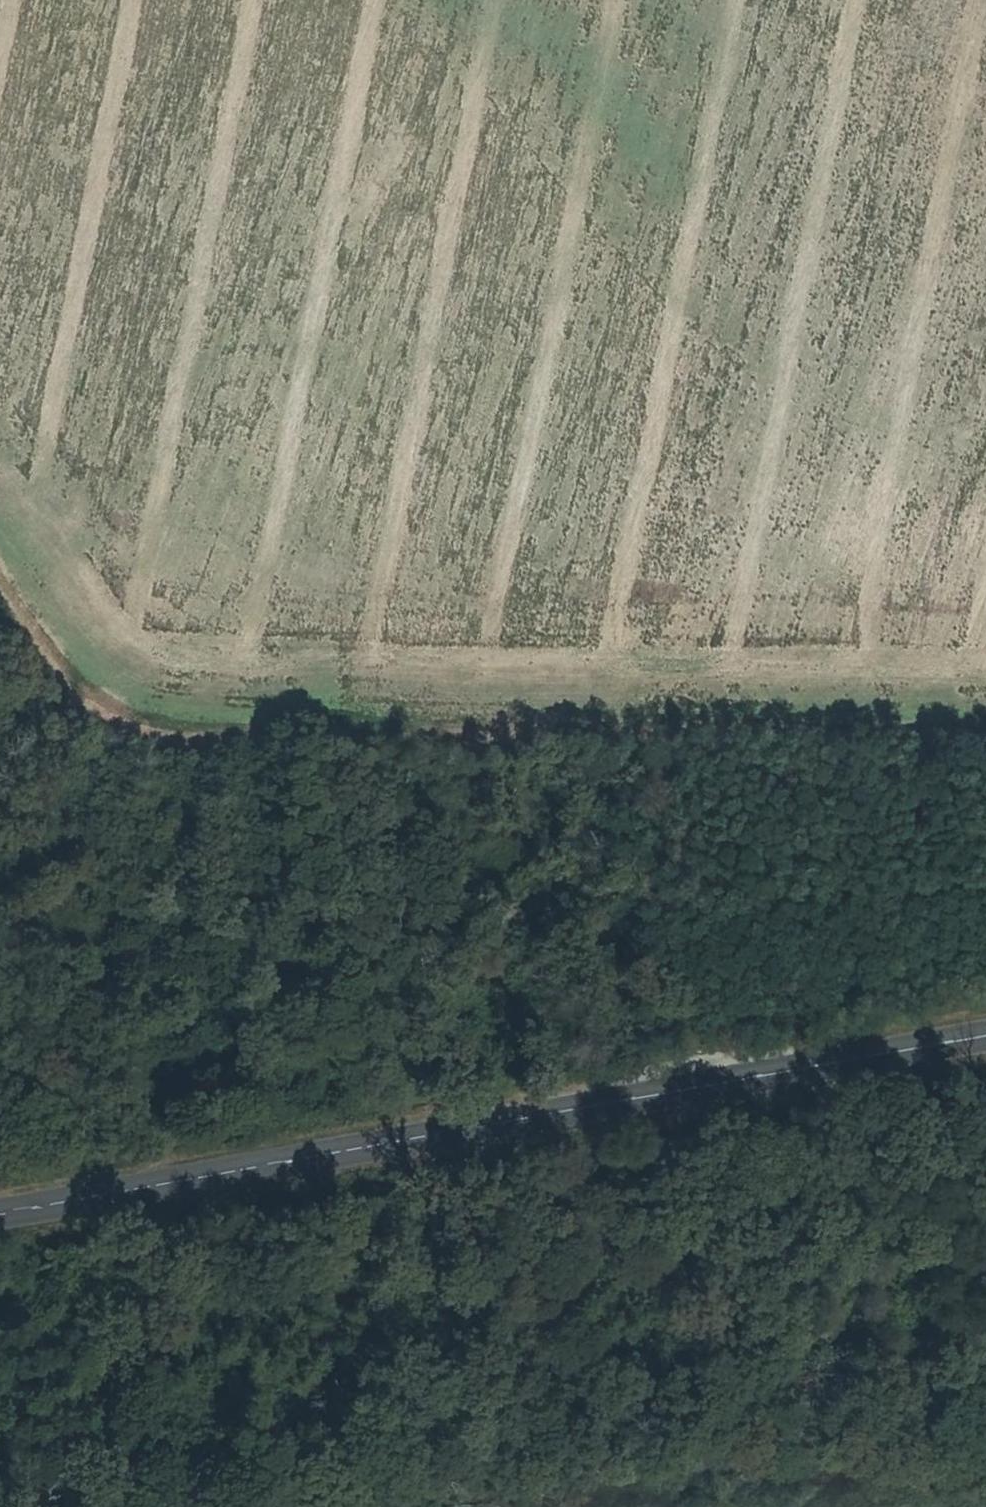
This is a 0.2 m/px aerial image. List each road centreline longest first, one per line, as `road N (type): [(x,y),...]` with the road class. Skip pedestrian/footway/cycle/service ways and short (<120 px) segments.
road 1 (secondary): [(0,1208),(985,1036)]

